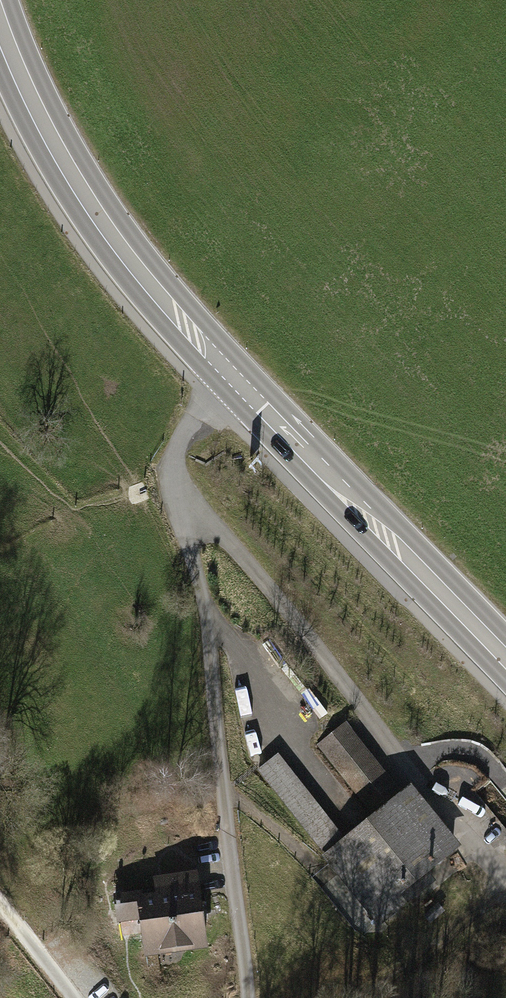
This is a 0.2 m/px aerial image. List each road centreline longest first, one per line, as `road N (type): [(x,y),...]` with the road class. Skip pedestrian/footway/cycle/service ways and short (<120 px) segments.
road 1 (residential): [(505,882),(221,528),(175,501)]
road 2 (residential): [(175,501),(204,599),(248,997)]
road 3 (secondary): [(0,23),(80,188),(136,269),(233,379)]
road 4 (secondary): [(233,379),(505,659)]
road 5 (track): [(357,997),(505,895)]
road 6 (residential): [(233,379),(176,445),(175,501)]

